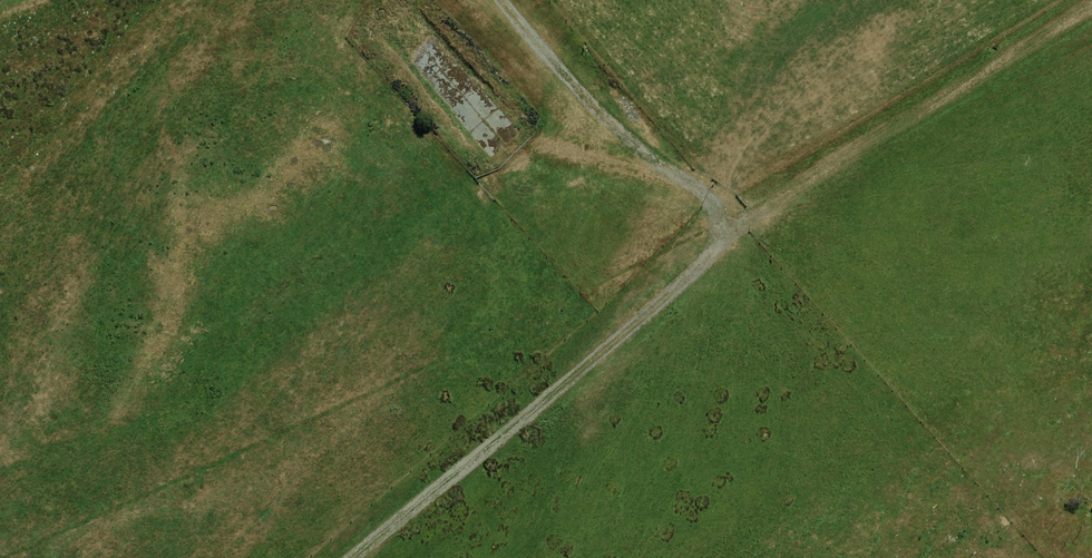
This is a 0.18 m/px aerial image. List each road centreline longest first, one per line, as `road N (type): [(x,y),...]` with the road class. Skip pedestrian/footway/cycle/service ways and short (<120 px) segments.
road 1 (track): [(322,557),(701,210)]
road 2 (track): [(701,210),(1036,0)]
road 3 (track): [(701,210),(552,89),(485,0)]

